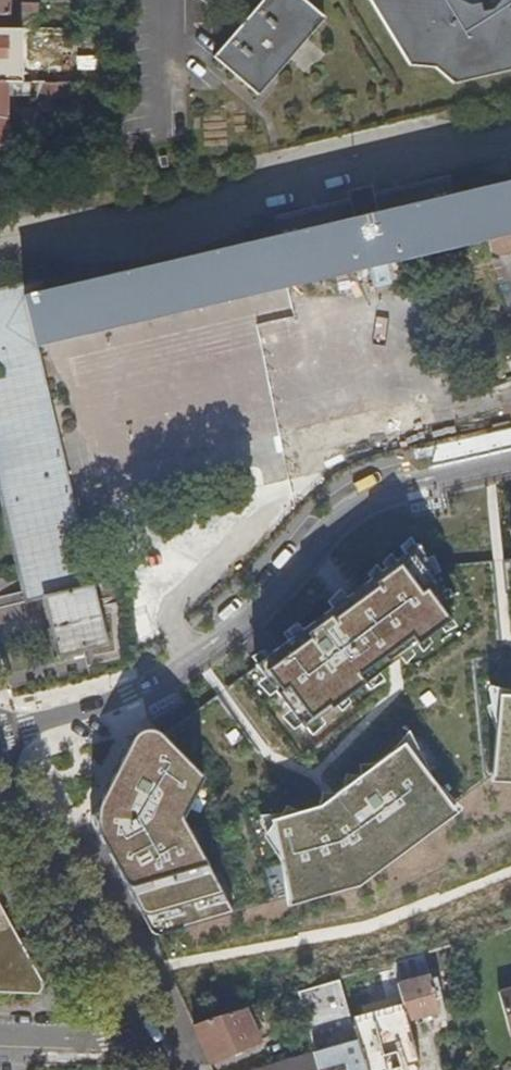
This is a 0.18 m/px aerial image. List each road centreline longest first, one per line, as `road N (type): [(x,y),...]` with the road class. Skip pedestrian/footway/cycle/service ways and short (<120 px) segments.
road 1 (residential): [(0,742),(166,670),(219,634),(373,490),(510,458)]
road 2 (residential): [(147,1041),(0,782)]
road 3 (residential): [(0,1035),(147,1041)]

